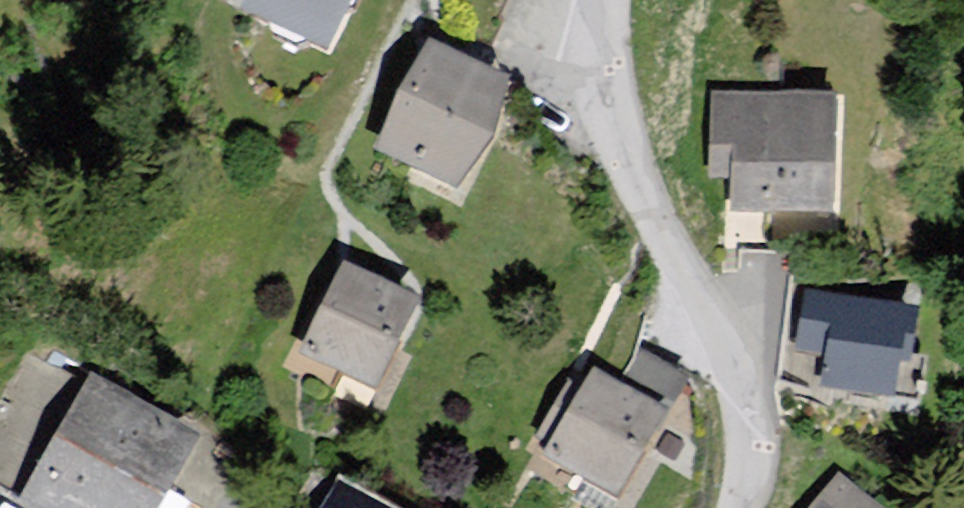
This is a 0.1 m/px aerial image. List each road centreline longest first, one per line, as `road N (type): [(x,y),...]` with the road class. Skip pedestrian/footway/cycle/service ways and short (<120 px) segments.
road 1 (residential): [(592,0),(583,46),(775,483),(762,507)]

